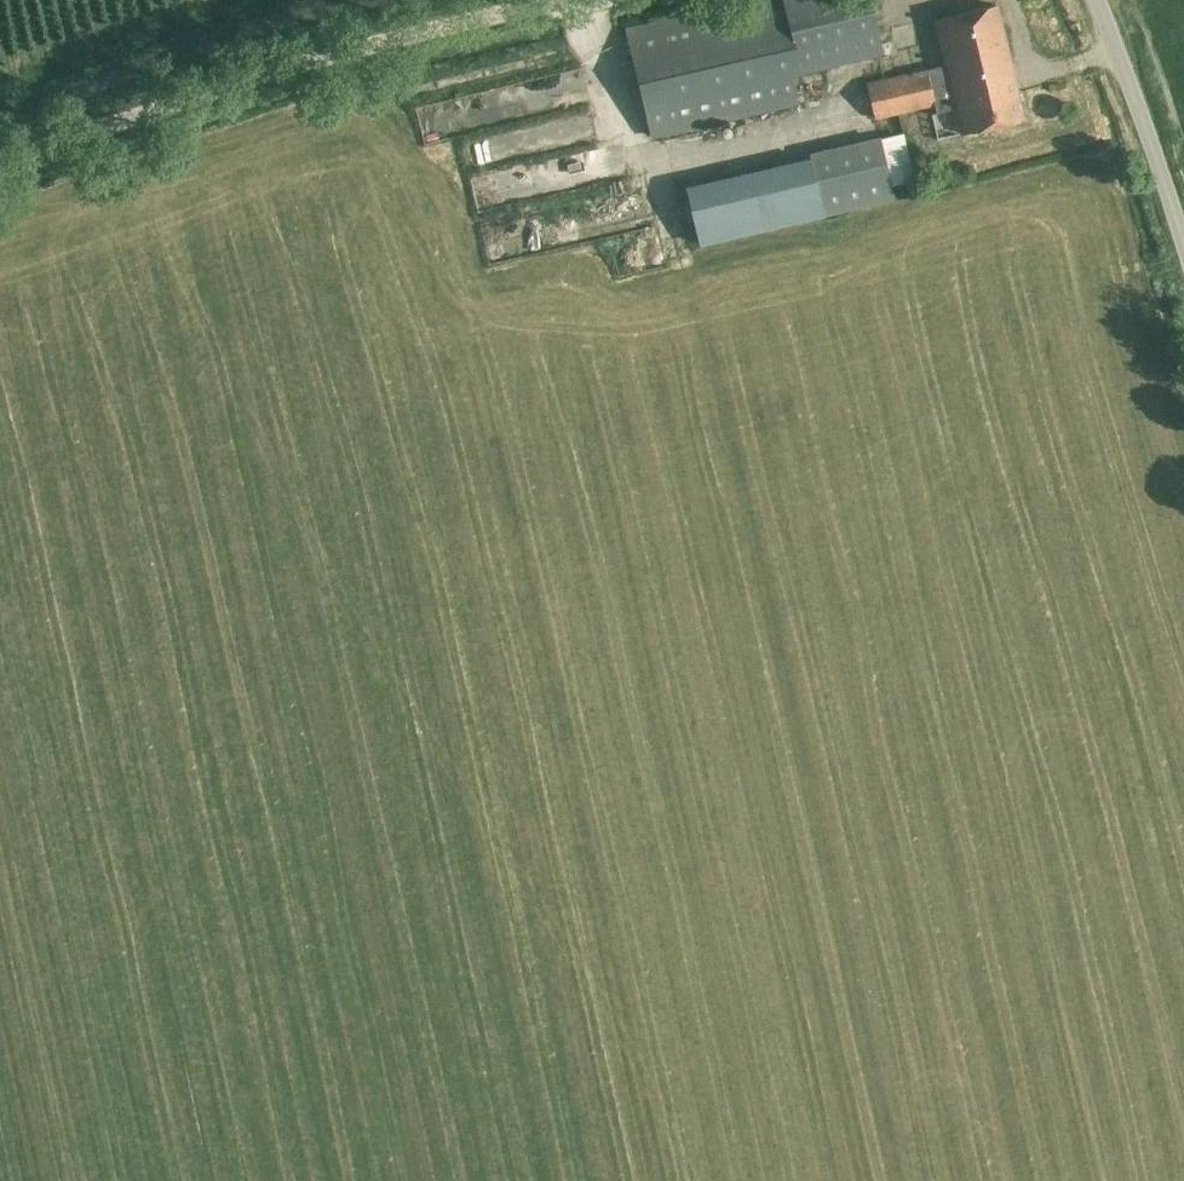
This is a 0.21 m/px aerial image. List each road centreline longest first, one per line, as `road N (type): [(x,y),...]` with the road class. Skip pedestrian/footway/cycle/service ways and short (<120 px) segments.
road 1 (unclassified): [(0,165),(325,59),(593,0)]
road 2 (unclassified): [(1183,237),(1092,0)]

